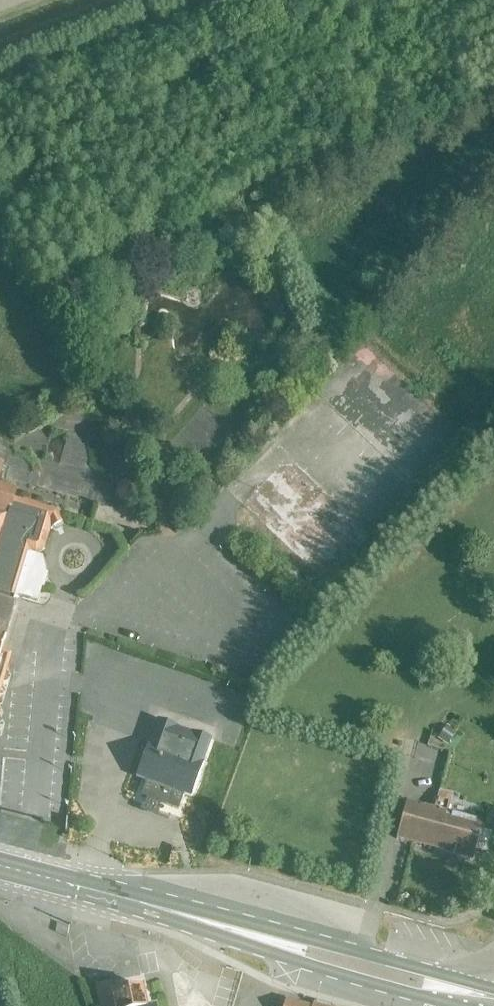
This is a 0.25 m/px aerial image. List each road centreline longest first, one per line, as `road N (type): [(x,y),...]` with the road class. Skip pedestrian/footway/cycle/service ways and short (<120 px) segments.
road 1 (primary): [(170,911),(234,942),(429,998),(459,992)]
road 2 (primary): [(459,992),(436,973),(170,911)]
road 3 (primary): [(0,866),(170,911)]

